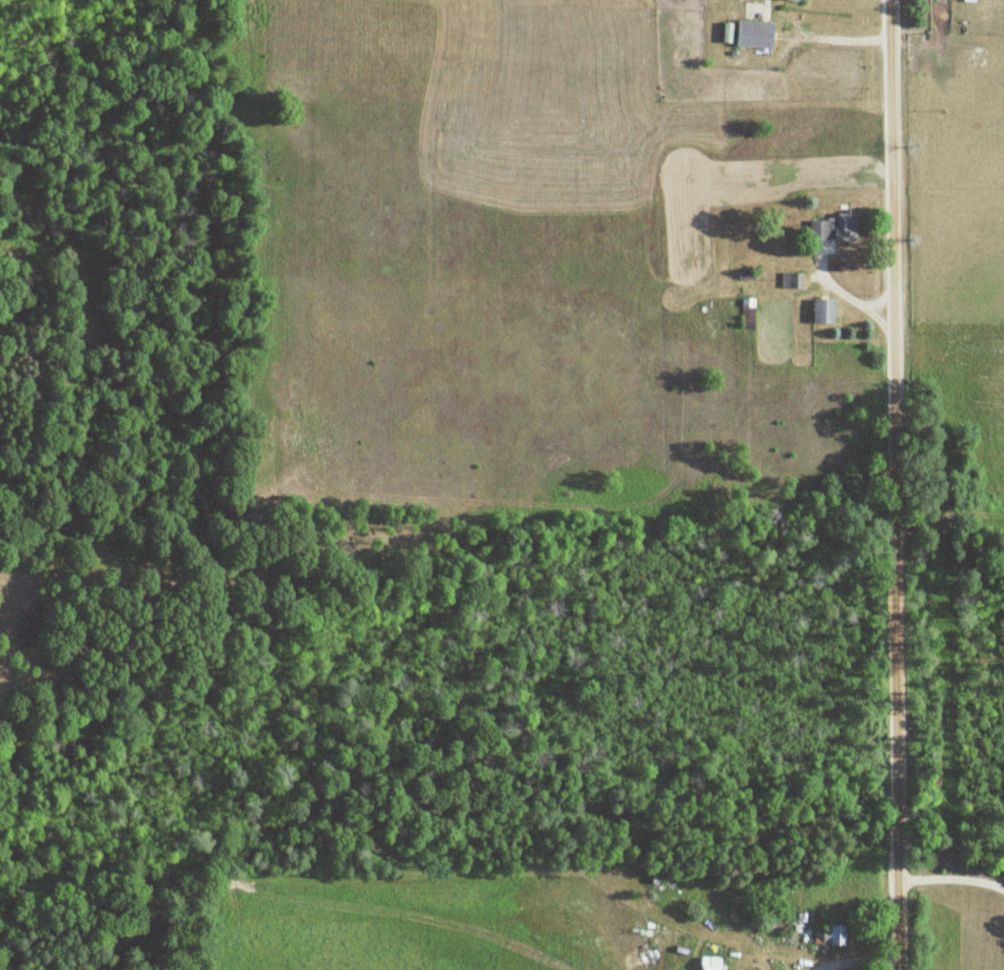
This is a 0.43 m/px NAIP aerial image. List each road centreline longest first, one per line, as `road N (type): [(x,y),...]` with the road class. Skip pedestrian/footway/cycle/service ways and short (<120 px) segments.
road 1 (residential): [(898,969),(887,0)]

